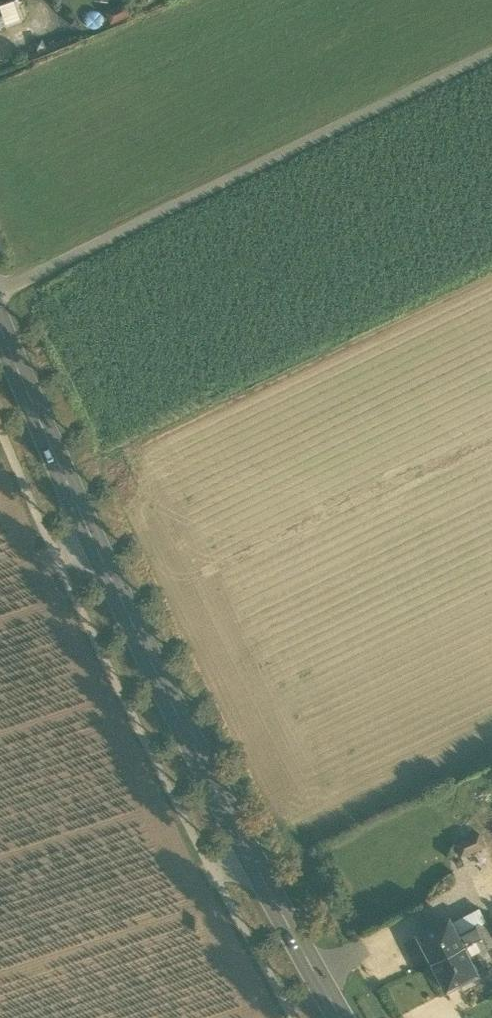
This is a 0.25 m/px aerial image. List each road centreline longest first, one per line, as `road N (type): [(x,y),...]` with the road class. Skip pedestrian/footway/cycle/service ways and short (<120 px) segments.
road 1 (primary): [(342,1017),(161,682),(0,328)]
road 2 (track): [(0,288),(491,50)]

